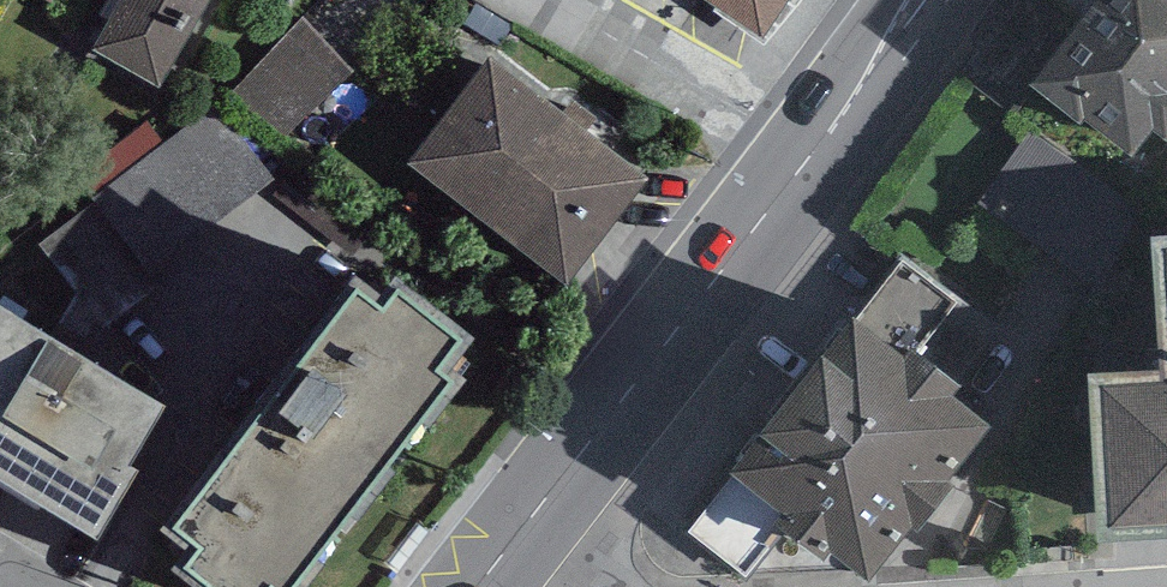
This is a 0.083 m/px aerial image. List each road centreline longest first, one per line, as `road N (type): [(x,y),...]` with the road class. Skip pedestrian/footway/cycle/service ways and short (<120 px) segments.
road 1 (primary): [(811,154),(477,586)]
road 2 (residential): [(544,0),(811,154)]
road 3 (primary): [(926,0),(811,154)]

